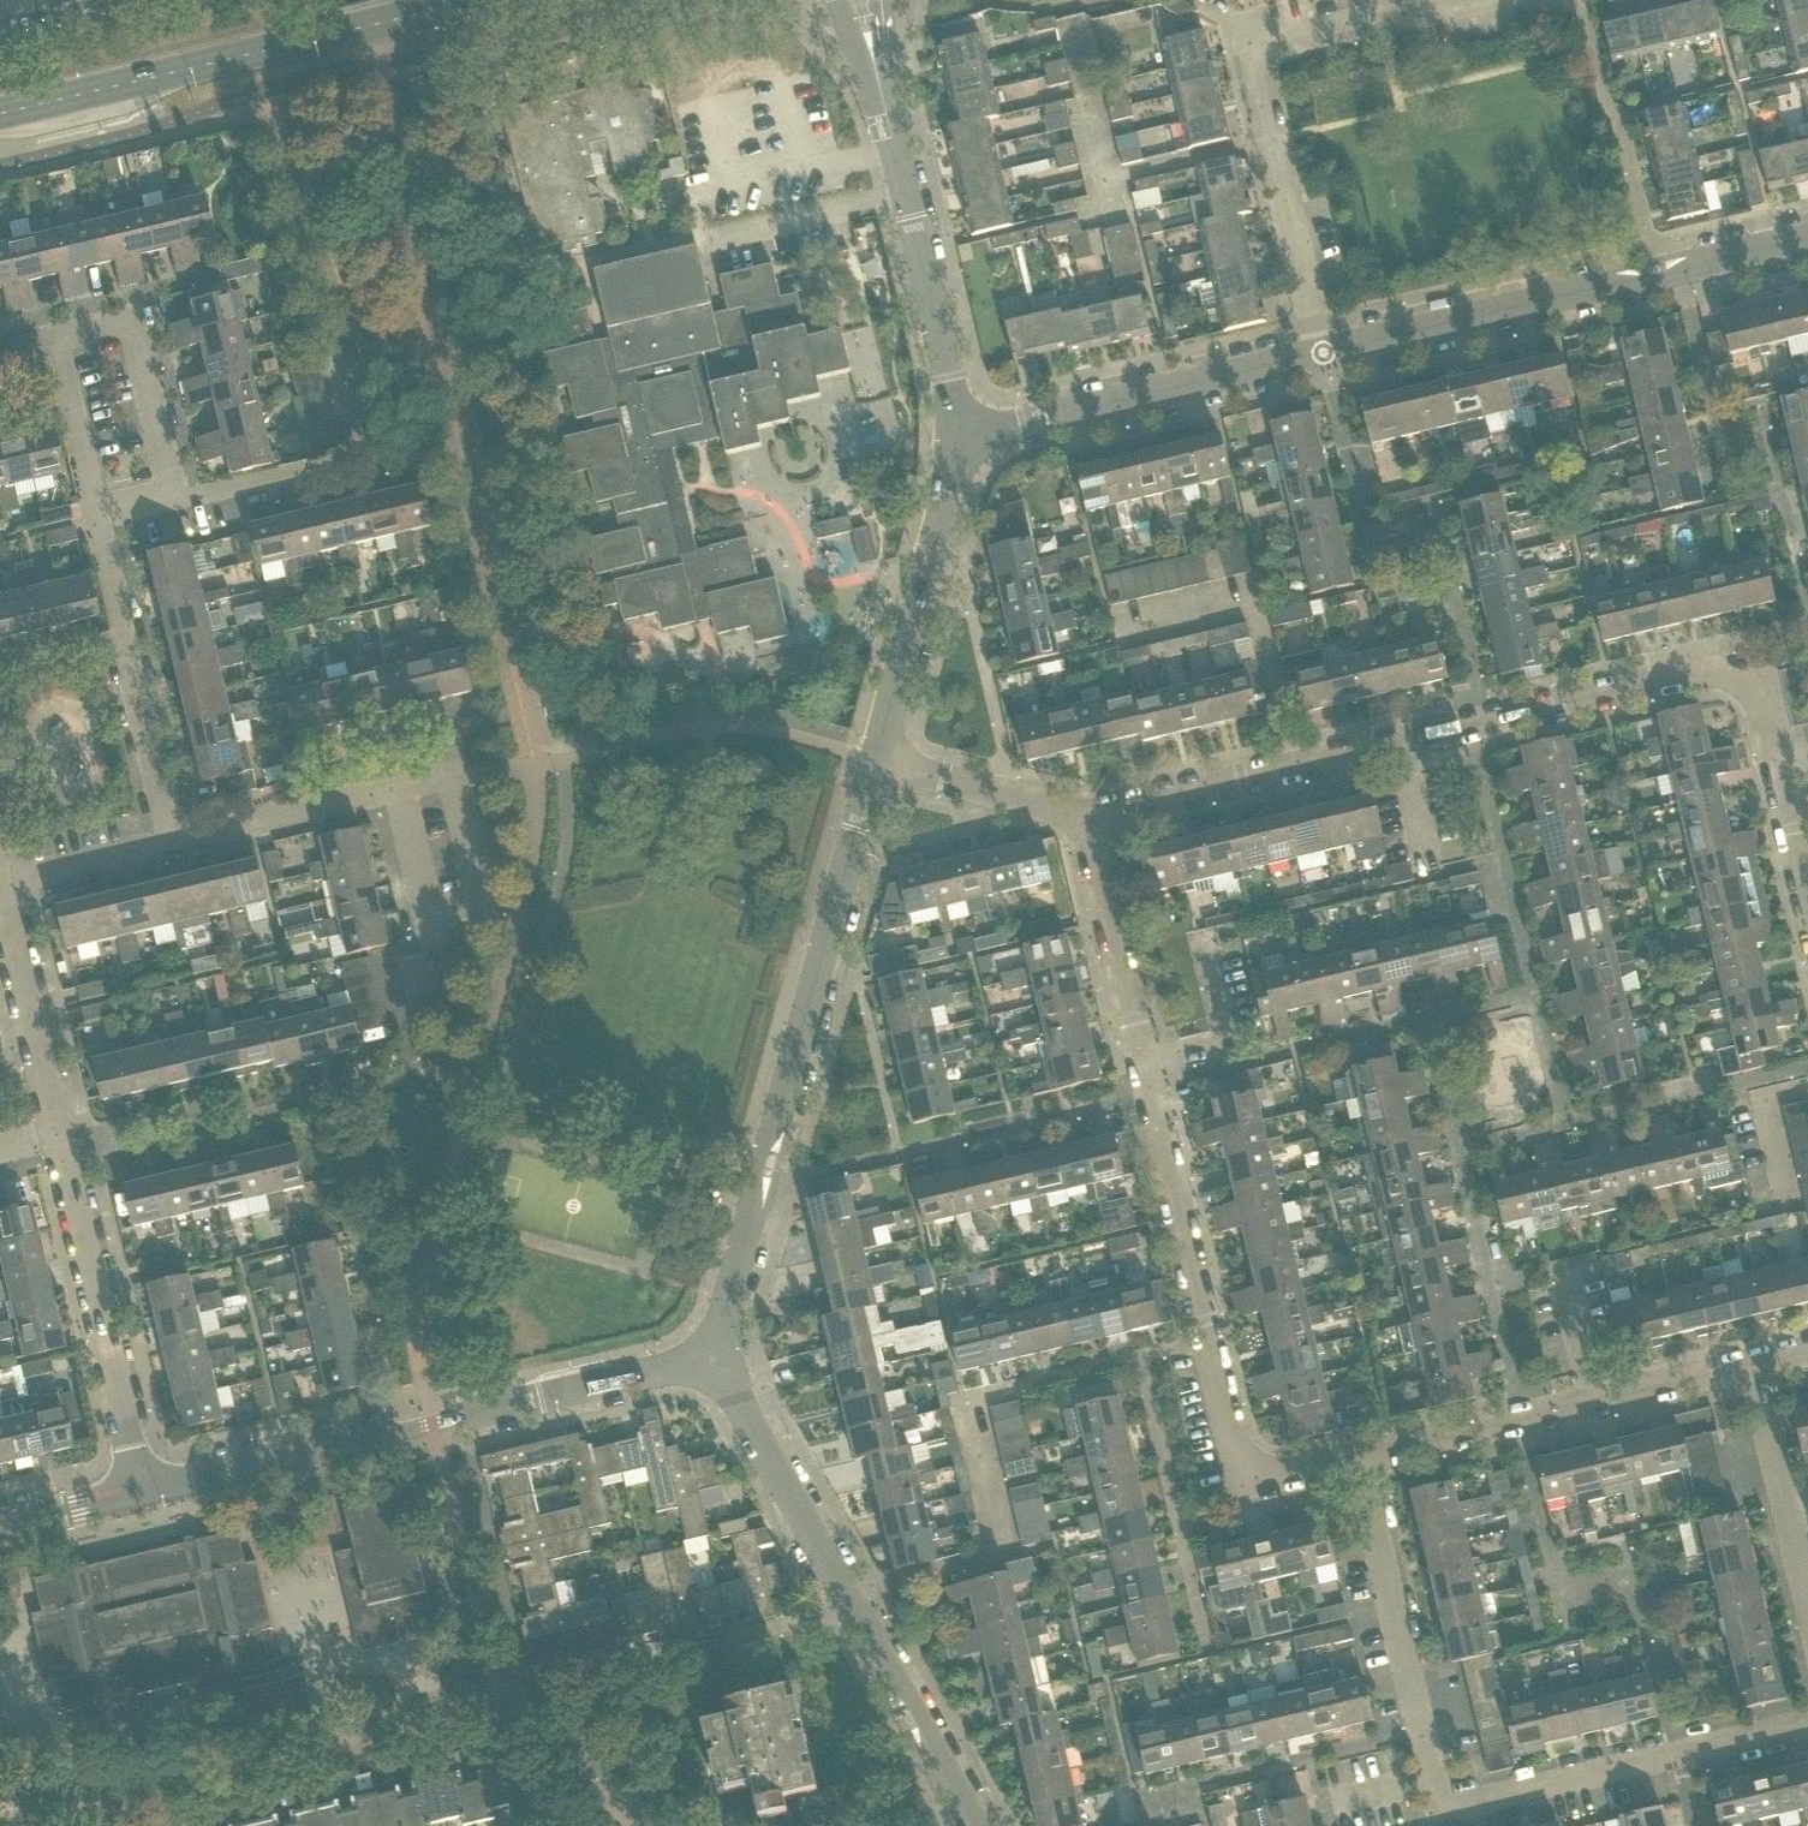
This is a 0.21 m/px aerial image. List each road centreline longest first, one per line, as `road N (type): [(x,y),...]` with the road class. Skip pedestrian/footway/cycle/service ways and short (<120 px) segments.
road 1 (residential): [(1084,815),(1232,1437),(1246,1465),(1280,1477),(1357,1460)]
road 2 (residential): [(1807,1725),(1441,1812),(1357,1460)]
road 3 (tertiary): [(717,1361),(878,757)]
road 4 (tertiary): [(145,1495),(717,1361)]
road 5 (residential): [(1324,354),(1254,75),(1262,47),(1448,0)]
road 6 (tertiary): [(1324,354),(1807,238)]
road 7 (primary): [(0,115),(477,0)]
road 8 (residential): [(1772,764),(1757,700),(1737,679),(1698,672),(1399,743)]
road 9 (residential): [(93,517),(52,342),(129,324),(171,500)]
road 10 (tertiary): [(963,437),(1324,354)]
road 11 (residential): [(507,1694),(852,1607)]
road 12 (tertiary): [(963,437),(883,93)]
road 13 (residential): [(145,1495),(63,1159)]
road 14 (residential): [(168,847),(93,517)]
road 15 (tertiary): [(878,757),(963,437)]
road 16 (residential): [(1399,743),(1084,815)]
road 17 (residential): [(459,781),(487,907),(430,921),(401,794)]
road 18 (residential): [(171,500),(367,455),(340,358)]
road 19 (tertiary): [(852,1607),(717,1361)]
road 20 (residential): [(57,1135),(1,887)]
road 21 (tertiary): [(971,1825),(852,1607)]
road 22 (residential): [(1754,1361),(1807,1600)]
road 23 (residential): [(1357,1460),(1594,1402)]
road 24 (residential): [(168,847),(401,794)]
road 25 (residential): [(1084,815),(878,757)]
road 26 (residential): [(63,1159),(253,1114)]
road 27 (residential): [(1,887),(168,847)]
road 28 (residential): [(1594,1402),(1754,1361)]
road 29 (residential): [(1807,910),(1772,764)]
road 30 (tertiary): [(0,1529),(145,1495)]
road 31 (residential): [(1594,1402),(1560,1265)]
road 32 (residential): [(1430,878),(1399,743)]

